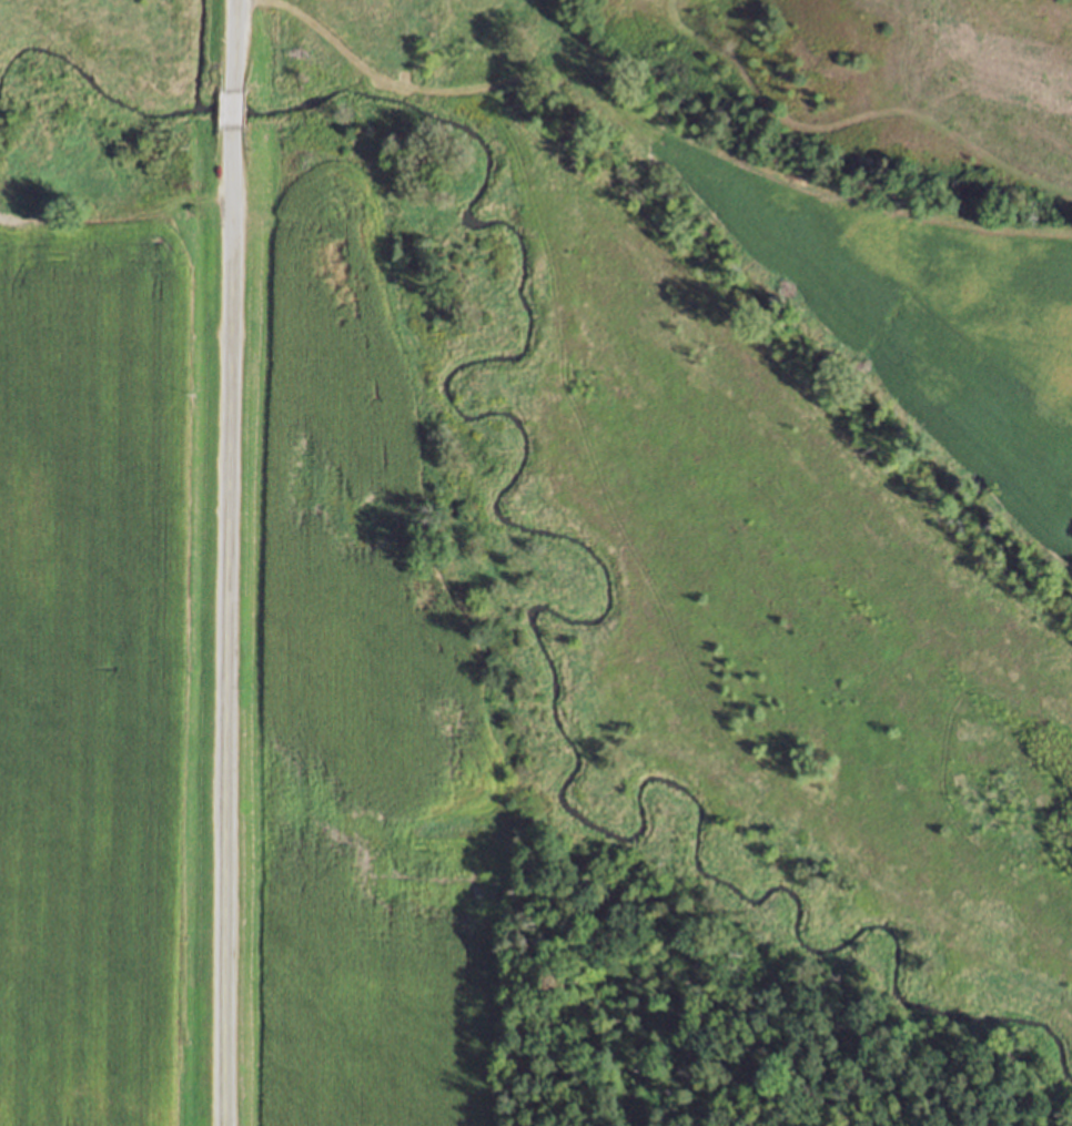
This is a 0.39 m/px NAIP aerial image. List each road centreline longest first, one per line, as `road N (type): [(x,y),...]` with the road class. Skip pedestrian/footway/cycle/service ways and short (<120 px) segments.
road 1 (secondary): [(223,1125),(232,129)]

